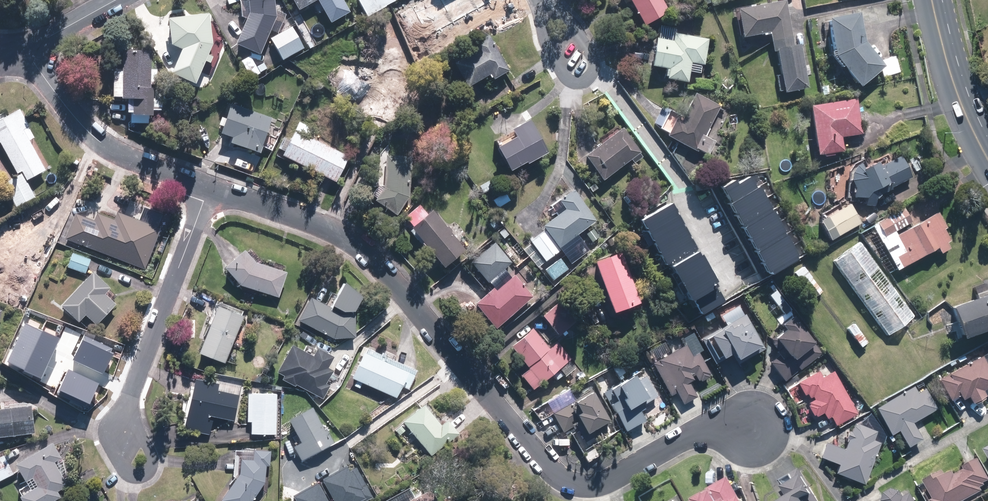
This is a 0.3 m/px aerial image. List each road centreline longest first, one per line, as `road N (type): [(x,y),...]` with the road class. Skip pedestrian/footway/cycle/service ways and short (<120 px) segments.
road 1 (residential): [(753,430),(698,433),(597,484),(564,480),(363,247),(211,189)]
road 2 (residential): [(211,189),(97,141),(22,50)]
road 3 (residential): [(128,402),(211,189)]
road 4 (residential): [(544,0),(576,29),(594,60),(591,77),(578,82),(562,71),(542,21)]
road 5 (primary): [(935,0),(949,67),(987,160)]

